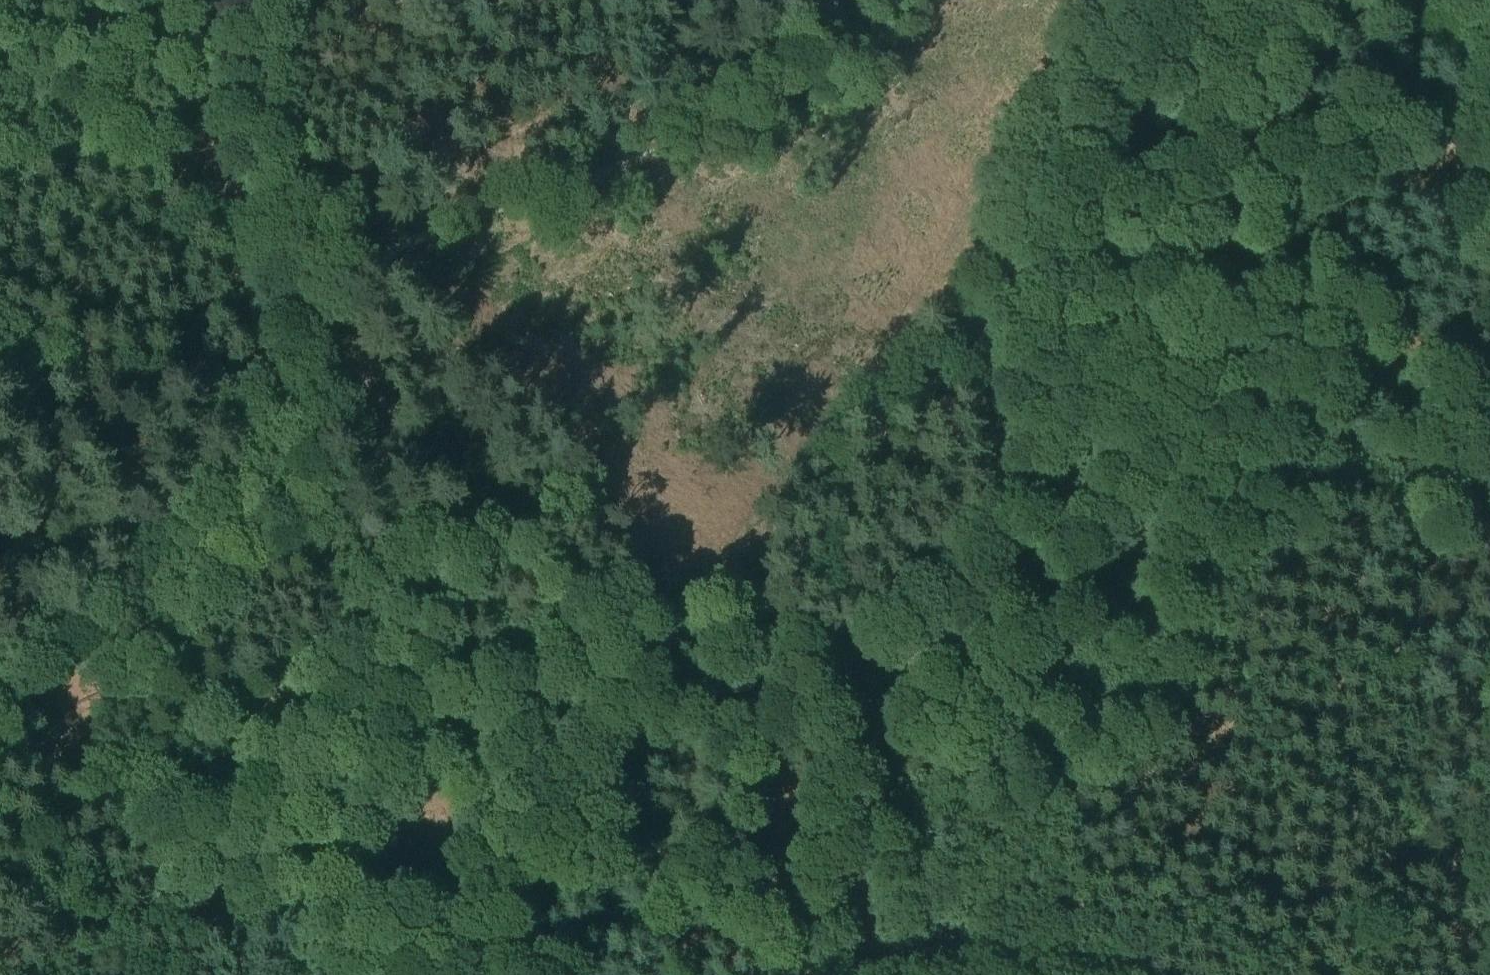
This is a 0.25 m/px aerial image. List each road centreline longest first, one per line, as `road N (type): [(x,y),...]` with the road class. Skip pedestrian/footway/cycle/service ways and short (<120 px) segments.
road 1 (track): [(253,218),(375,643),(371,725),(302,874),(309,931),(340,974)]
road 2 (track): [(851,0),(804,54),(752,97),(692,136),(588,183),(373,256),(253,218)]
road 3 (track): [(257,0),(253,218)]
road 4 (track): [(373,256),(340,302),(303,410)]

